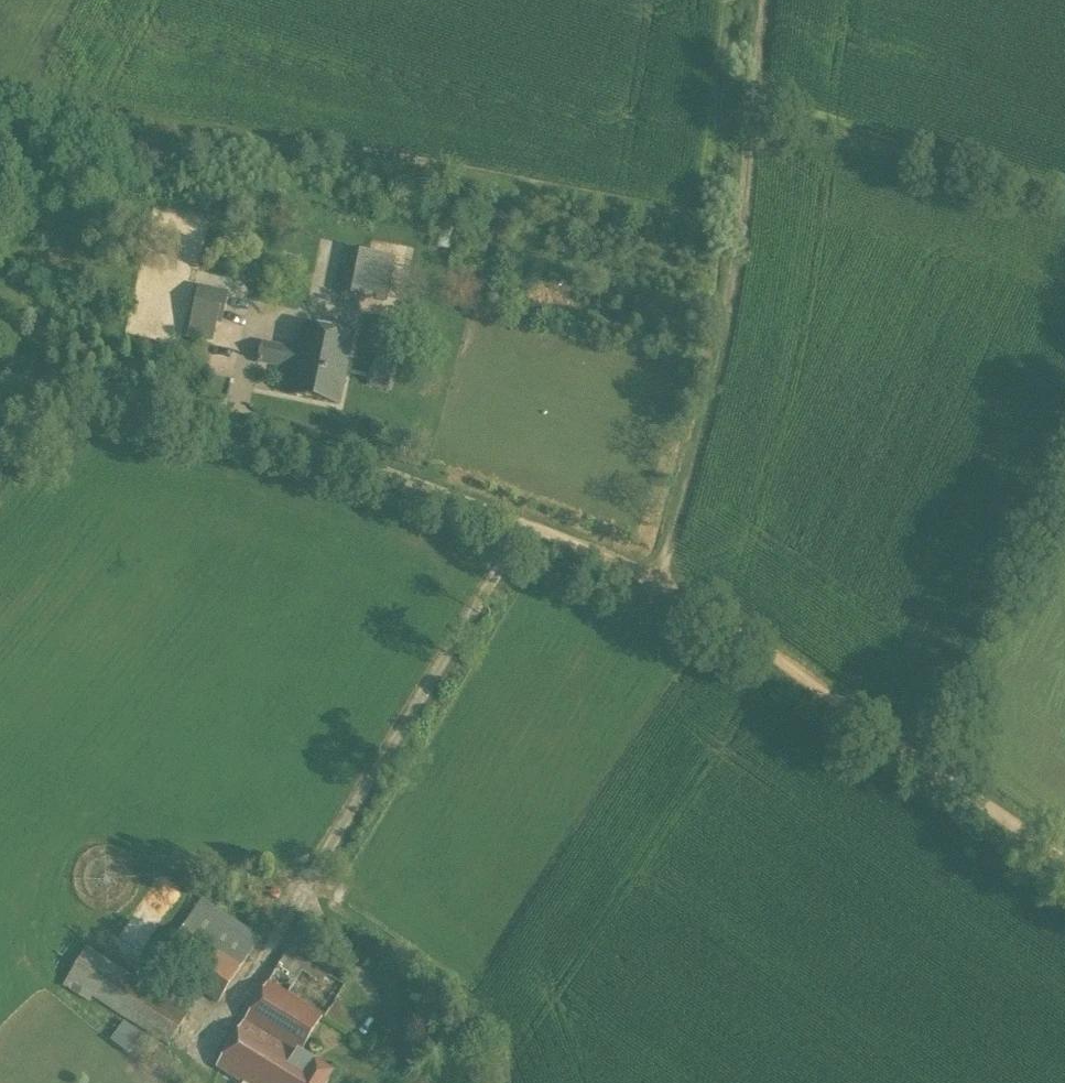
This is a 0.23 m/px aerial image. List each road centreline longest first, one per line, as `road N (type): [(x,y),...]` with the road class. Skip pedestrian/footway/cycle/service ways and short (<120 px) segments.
road 1 (unclassified): [(603,557),(467,495),(307,438),(0,378)]
road 2 (track): [(656,580),(723,313),(761,0)]
road 3 (track): [(603,557),(744,631),(1064,862)]

